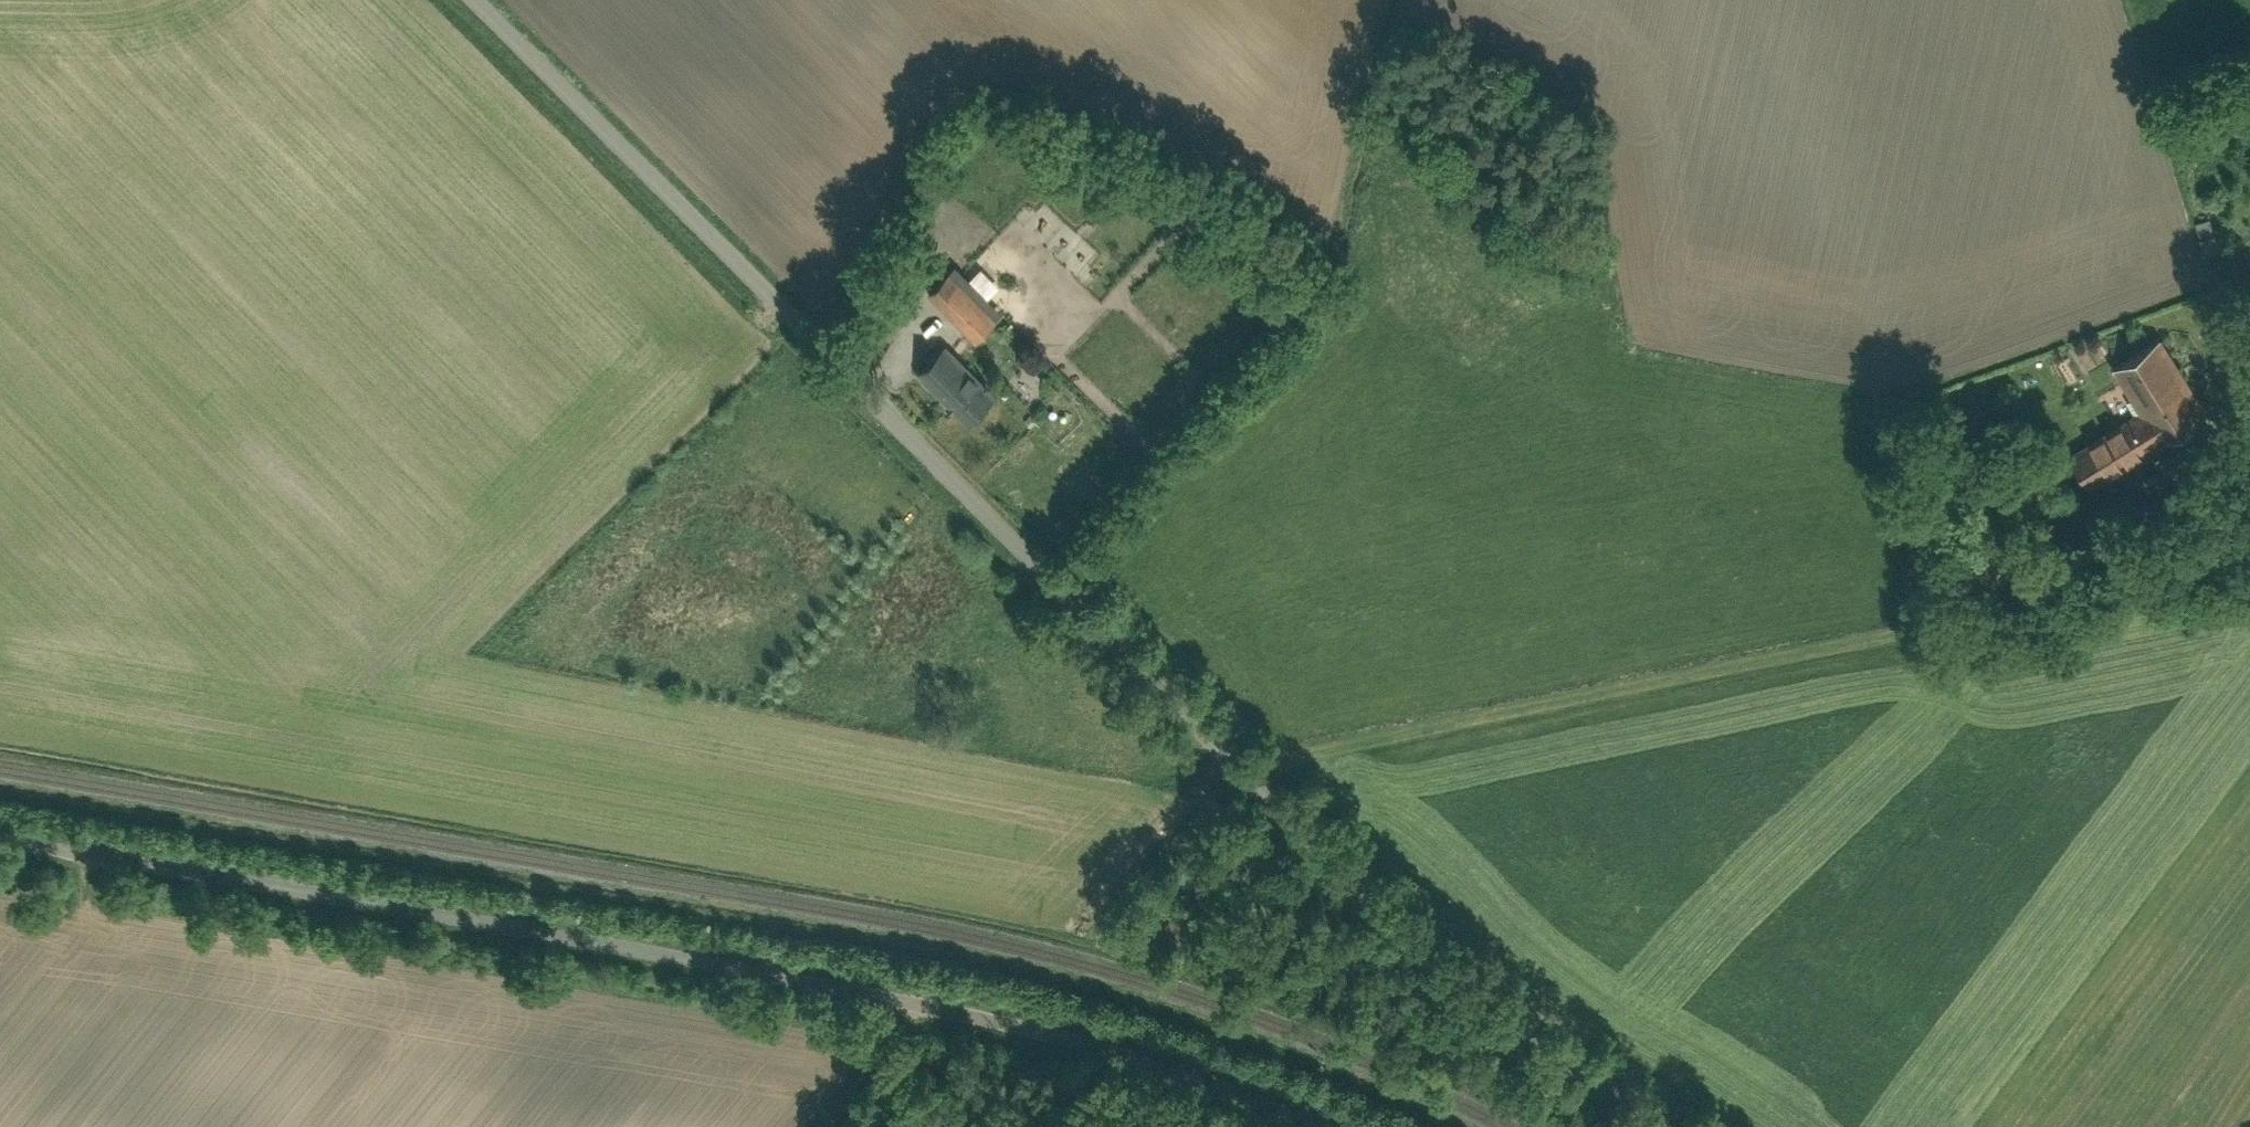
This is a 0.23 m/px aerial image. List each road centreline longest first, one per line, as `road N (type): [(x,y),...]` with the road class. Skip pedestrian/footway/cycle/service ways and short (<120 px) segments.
road 1 (residential): [(474,0),(1487,1000),(1685,1126)]
road 2 (track): [(1364,1126),(1301,1091),(856,985),(0,834)]

